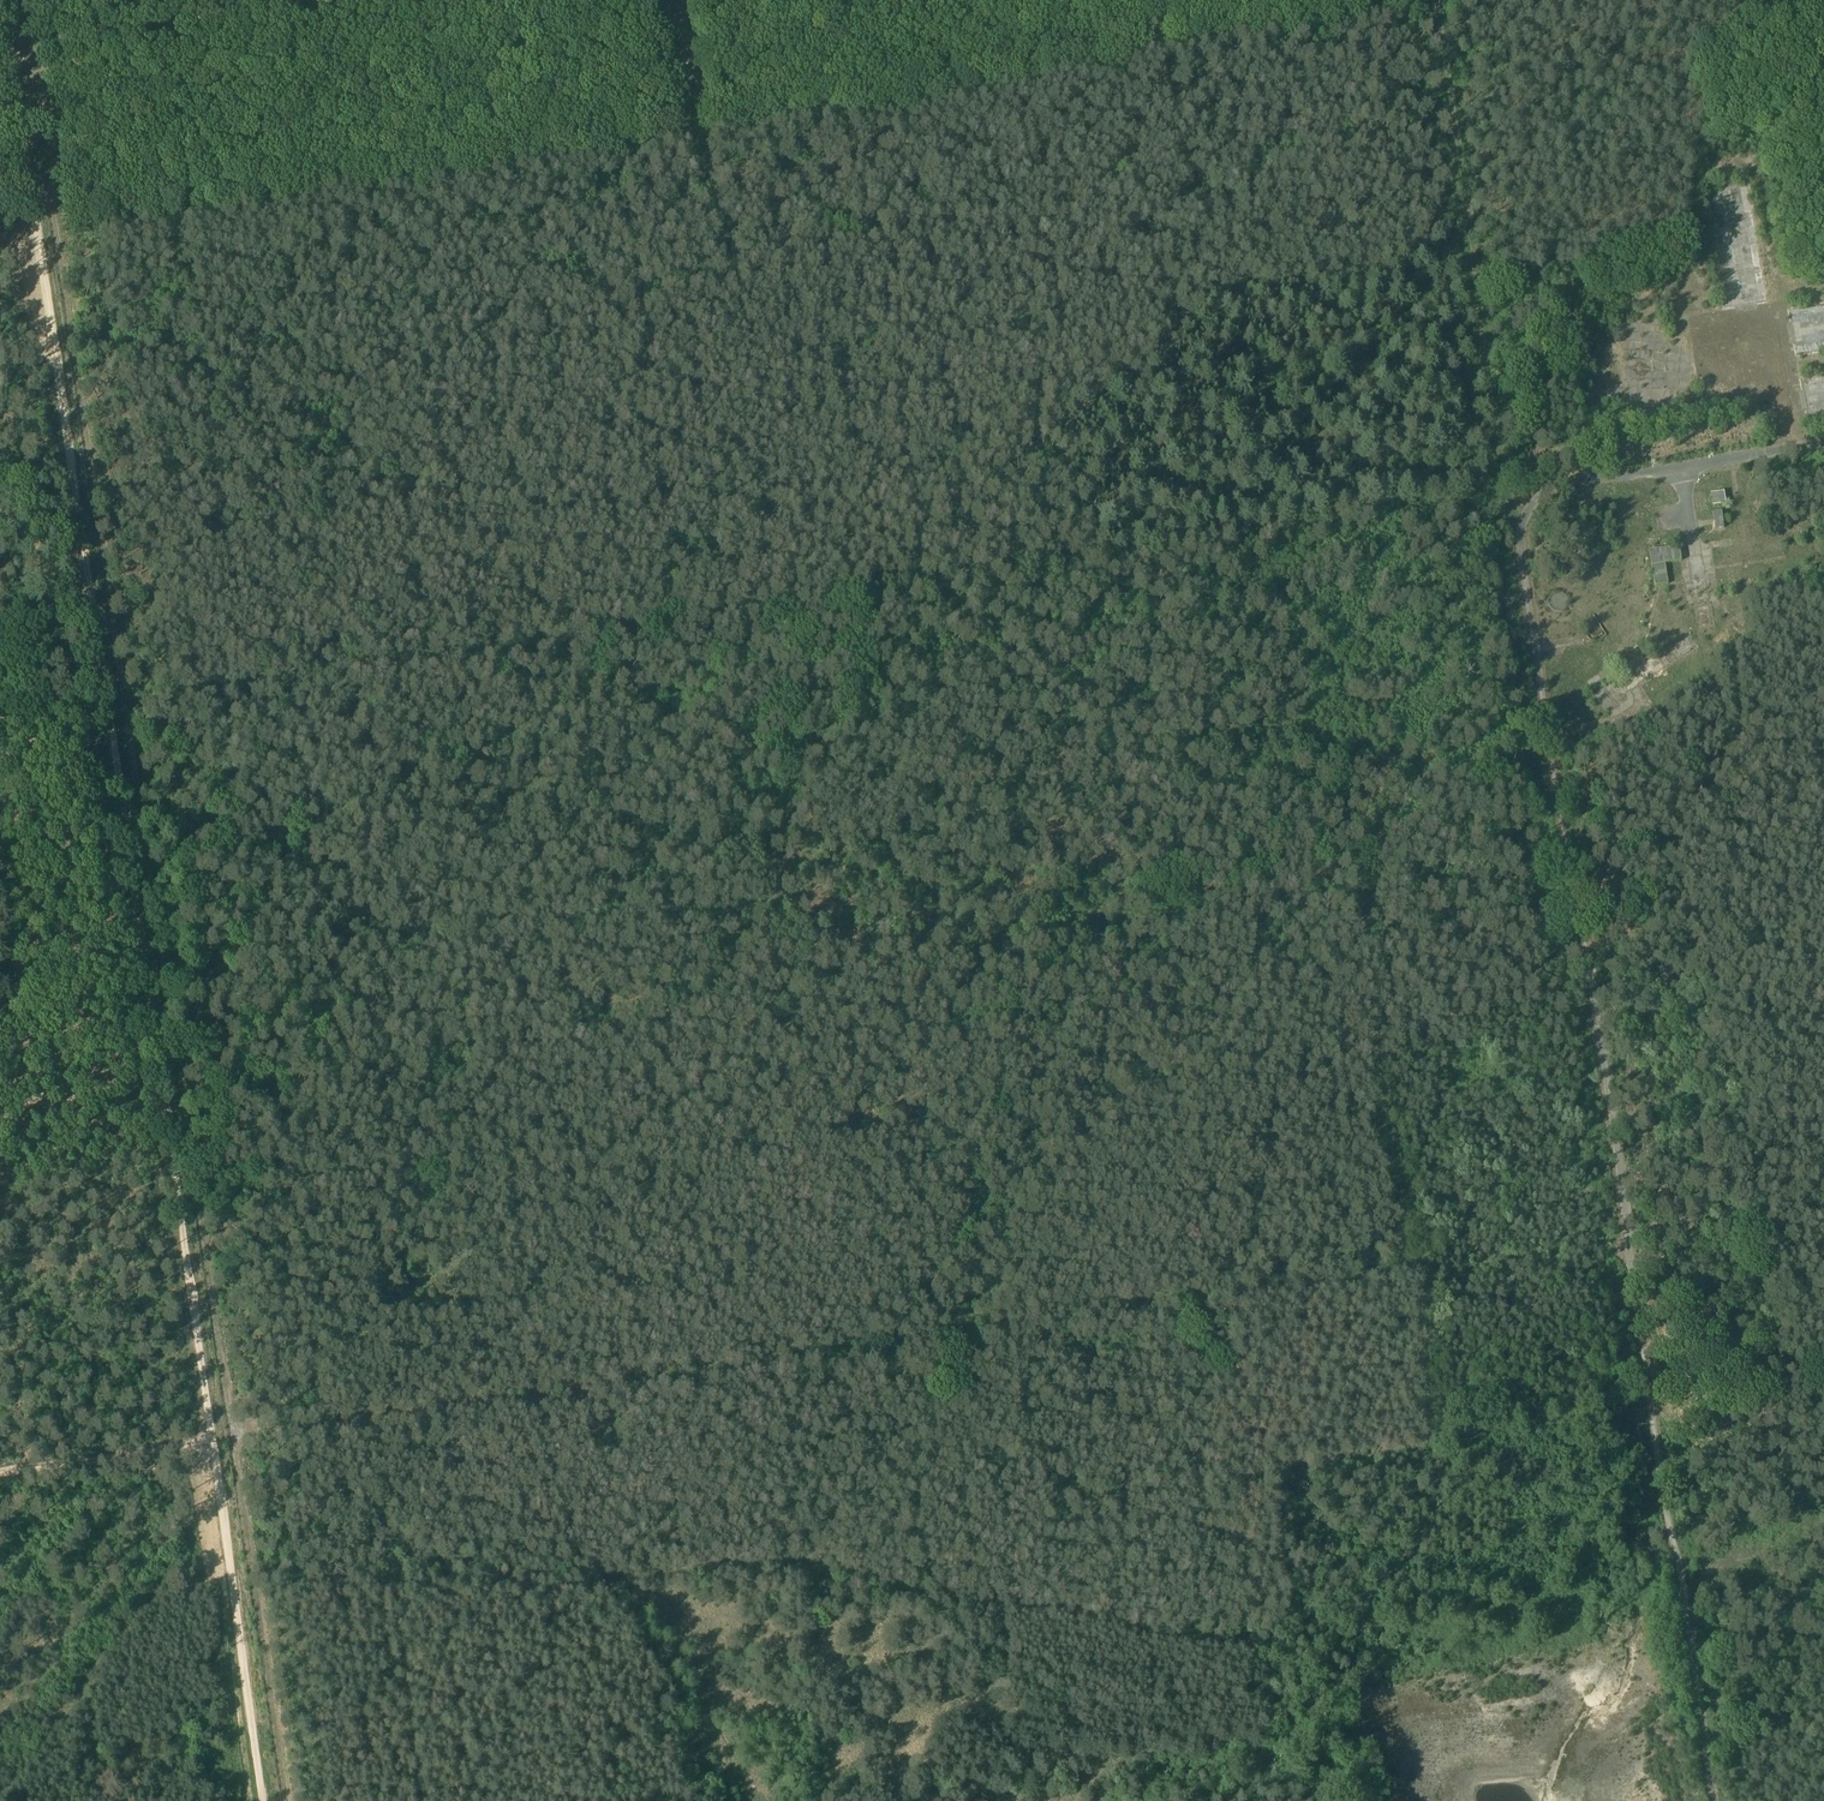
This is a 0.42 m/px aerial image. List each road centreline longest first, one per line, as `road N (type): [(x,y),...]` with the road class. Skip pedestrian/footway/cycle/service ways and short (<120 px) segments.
road 1 (track): [(2,0),(216,1439),(254,1800)]
road 2 (track): [(229,1576),(142,1607),(105,1642),(0,1783)]
road 3 (track): [(216,1439),(0,1473)]

